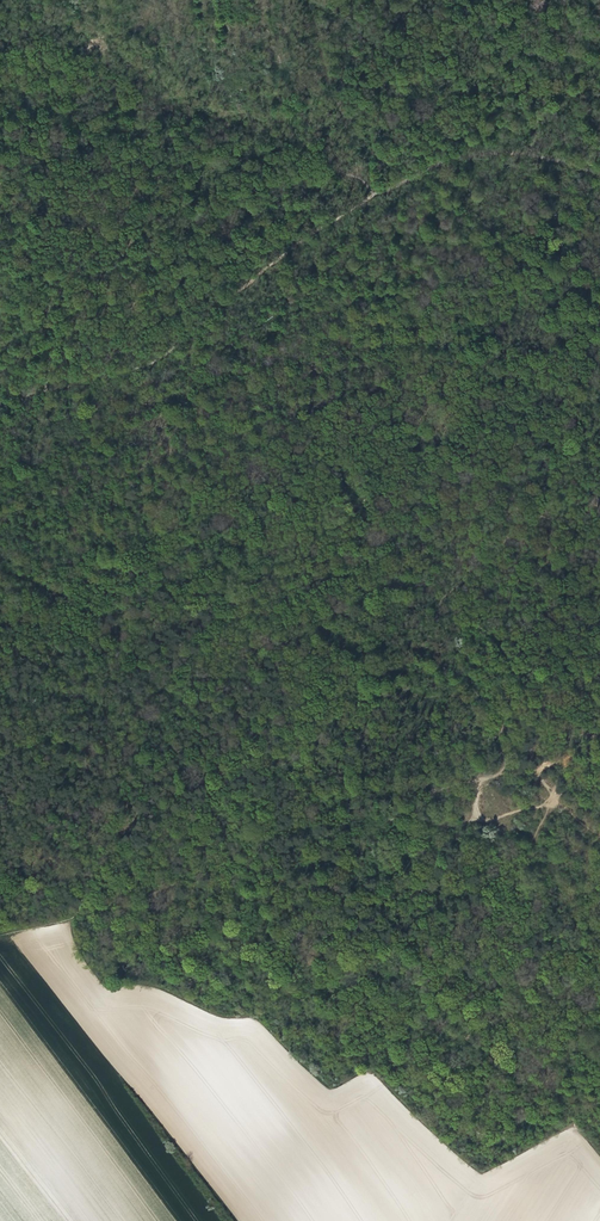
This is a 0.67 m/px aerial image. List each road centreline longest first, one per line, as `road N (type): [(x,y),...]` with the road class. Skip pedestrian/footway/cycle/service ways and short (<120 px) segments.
road 1 (track): [(381,192),(290,247),(142,366),(47,398),(0,399)]
road 2 (track): [(346,179),(0,94)]
road 3 (track): [(599,172),(496,148),(438,160),(381,192)]

